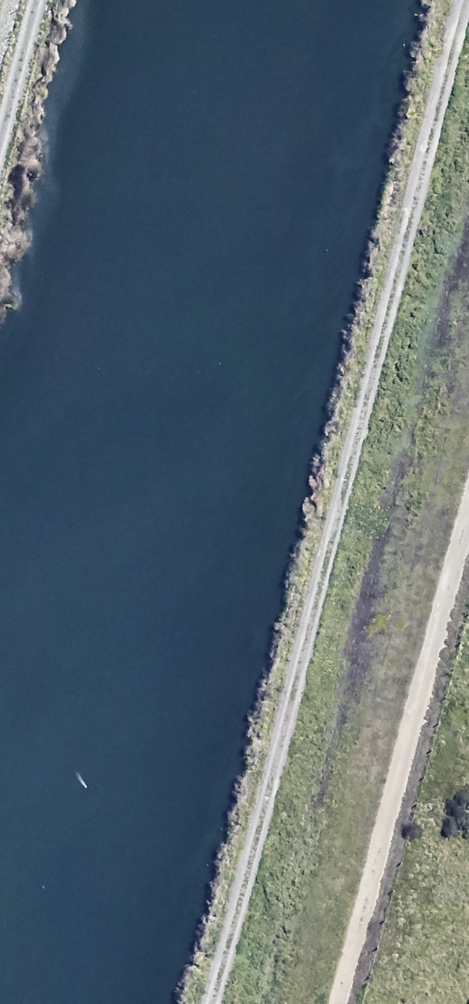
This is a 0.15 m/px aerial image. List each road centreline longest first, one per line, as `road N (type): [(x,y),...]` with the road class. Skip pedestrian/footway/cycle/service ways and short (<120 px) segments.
road 1 (track): [(467,0),(201,1003)]
road 2 (track): [(468,514),(341,1003)]
road 3 (track): [(0,135),(37,0)]

